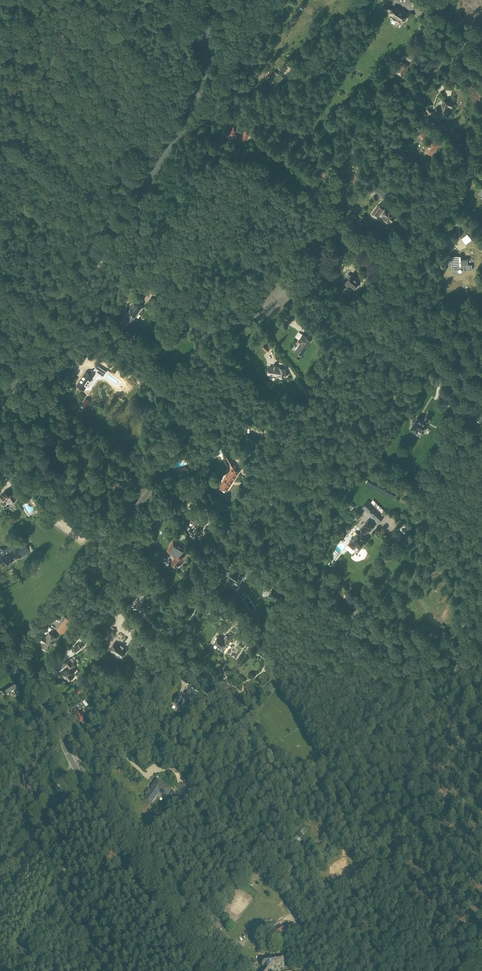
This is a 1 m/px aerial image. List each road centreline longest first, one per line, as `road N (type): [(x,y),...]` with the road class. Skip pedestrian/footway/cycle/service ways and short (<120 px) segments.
road 1 (unclassified): [(75,767),(481,138)]
road 2 (primary): [(0,402),(183,121),(204,62),(213,0)]
road 3 (tertiary): [(195,970),(75,767)]
road 4 (tertiary): [(75,767),(0,630)]
road 5 (unclassified): [(0,882),(75,767)]

